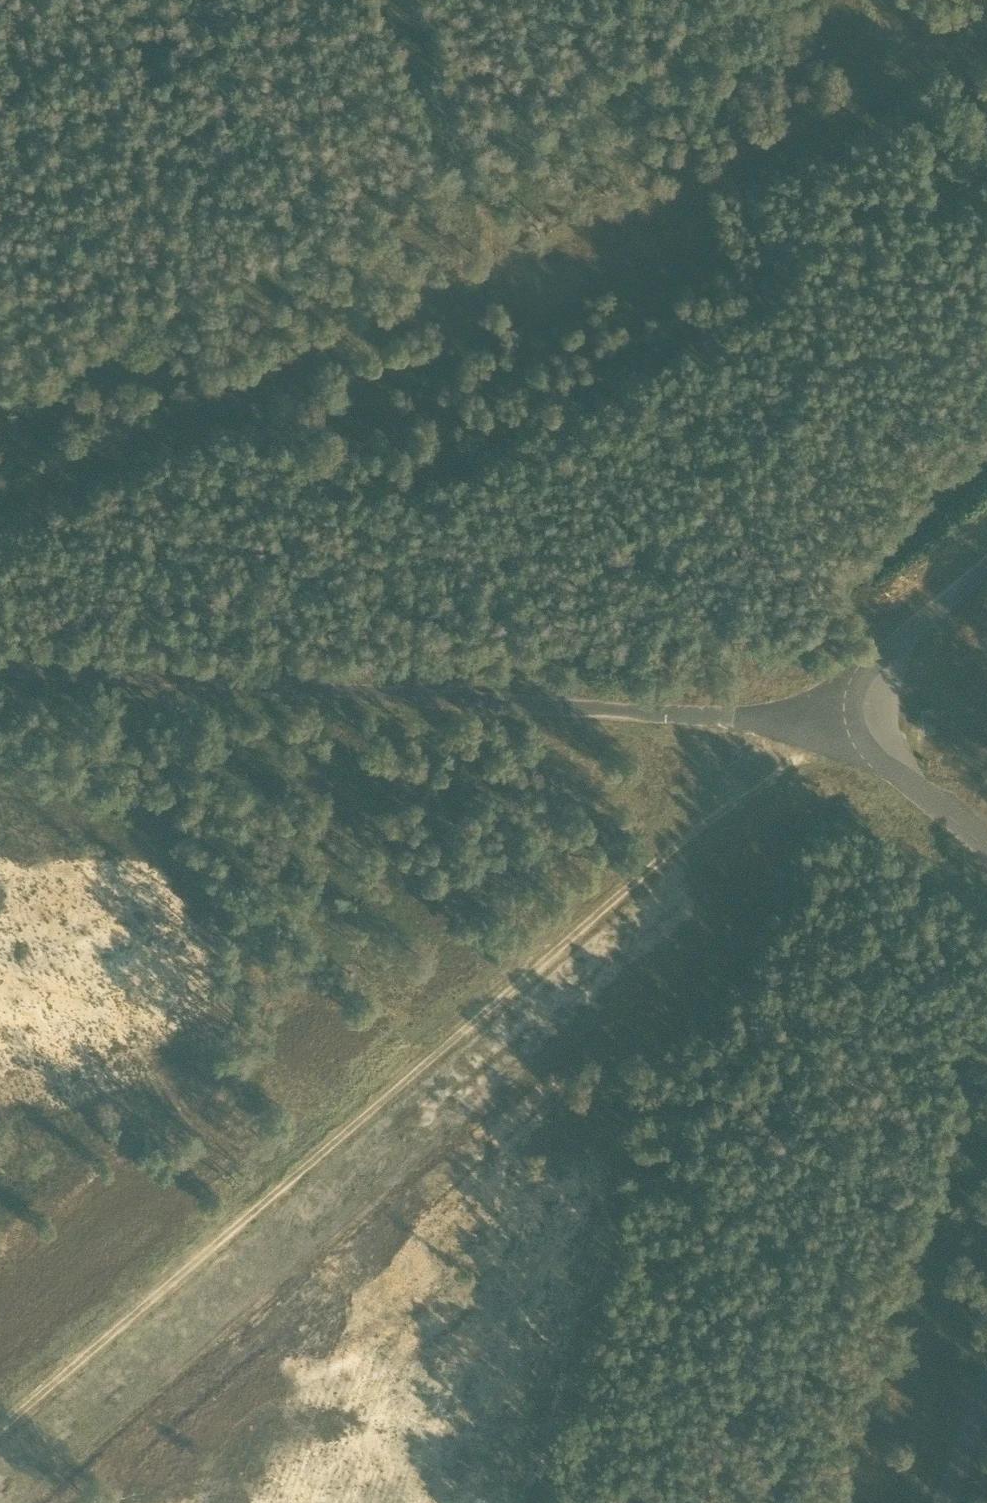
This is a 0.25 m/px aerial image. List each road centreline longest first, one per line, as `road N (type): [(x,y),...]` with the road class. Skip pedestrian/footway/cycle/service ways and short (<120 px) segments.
road 1 (track): [(0,1430),(788,757),(858,724)]
road 2 (track): [(0,497),(986,43)]
road 3 (track): [(858,724),(596,715),(0,672)]
road 4 (track): [(858,724),(858,695),(875,669),(986,571)]
road 5 (track): [(858,724),(888,766),(986,848)]

